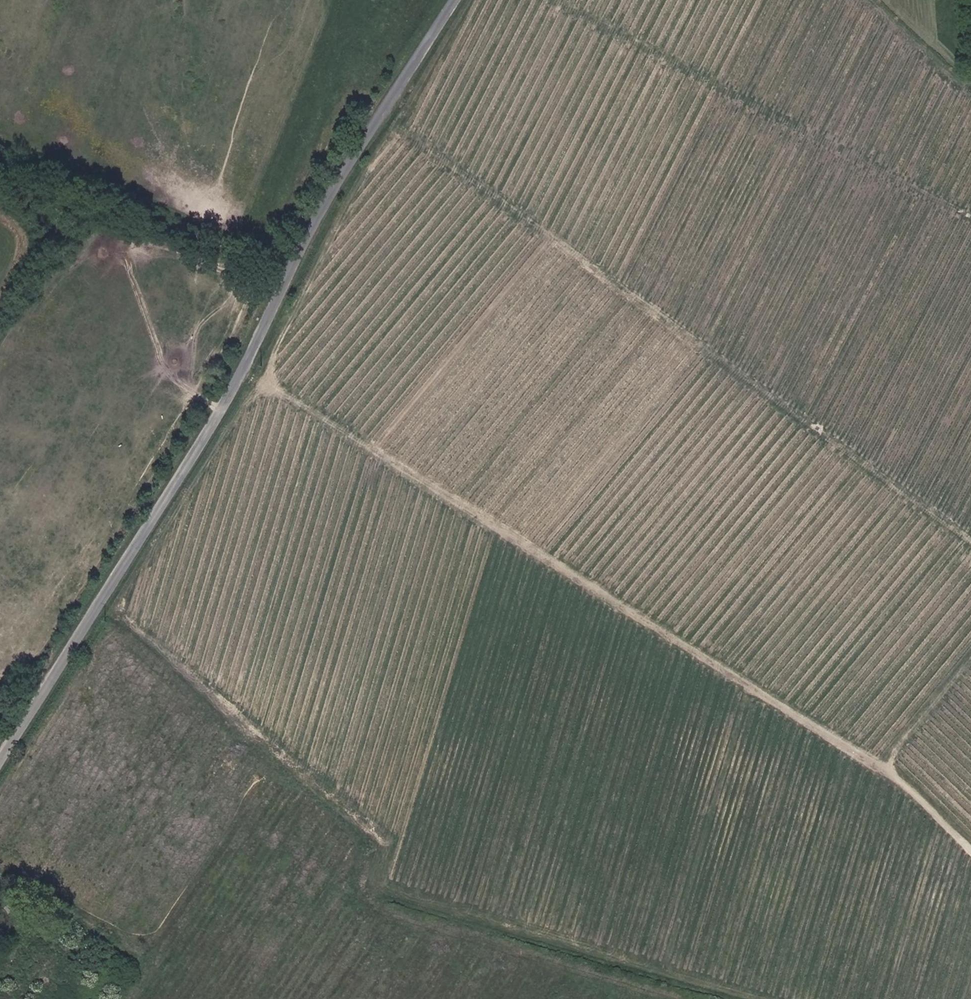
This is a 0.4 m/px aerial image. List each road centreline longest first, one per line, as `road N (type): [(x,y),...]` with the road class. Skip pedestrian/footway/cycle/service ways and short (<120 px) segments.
road 1 (unclassified): [(0,759),(99,617),(464,0)]

